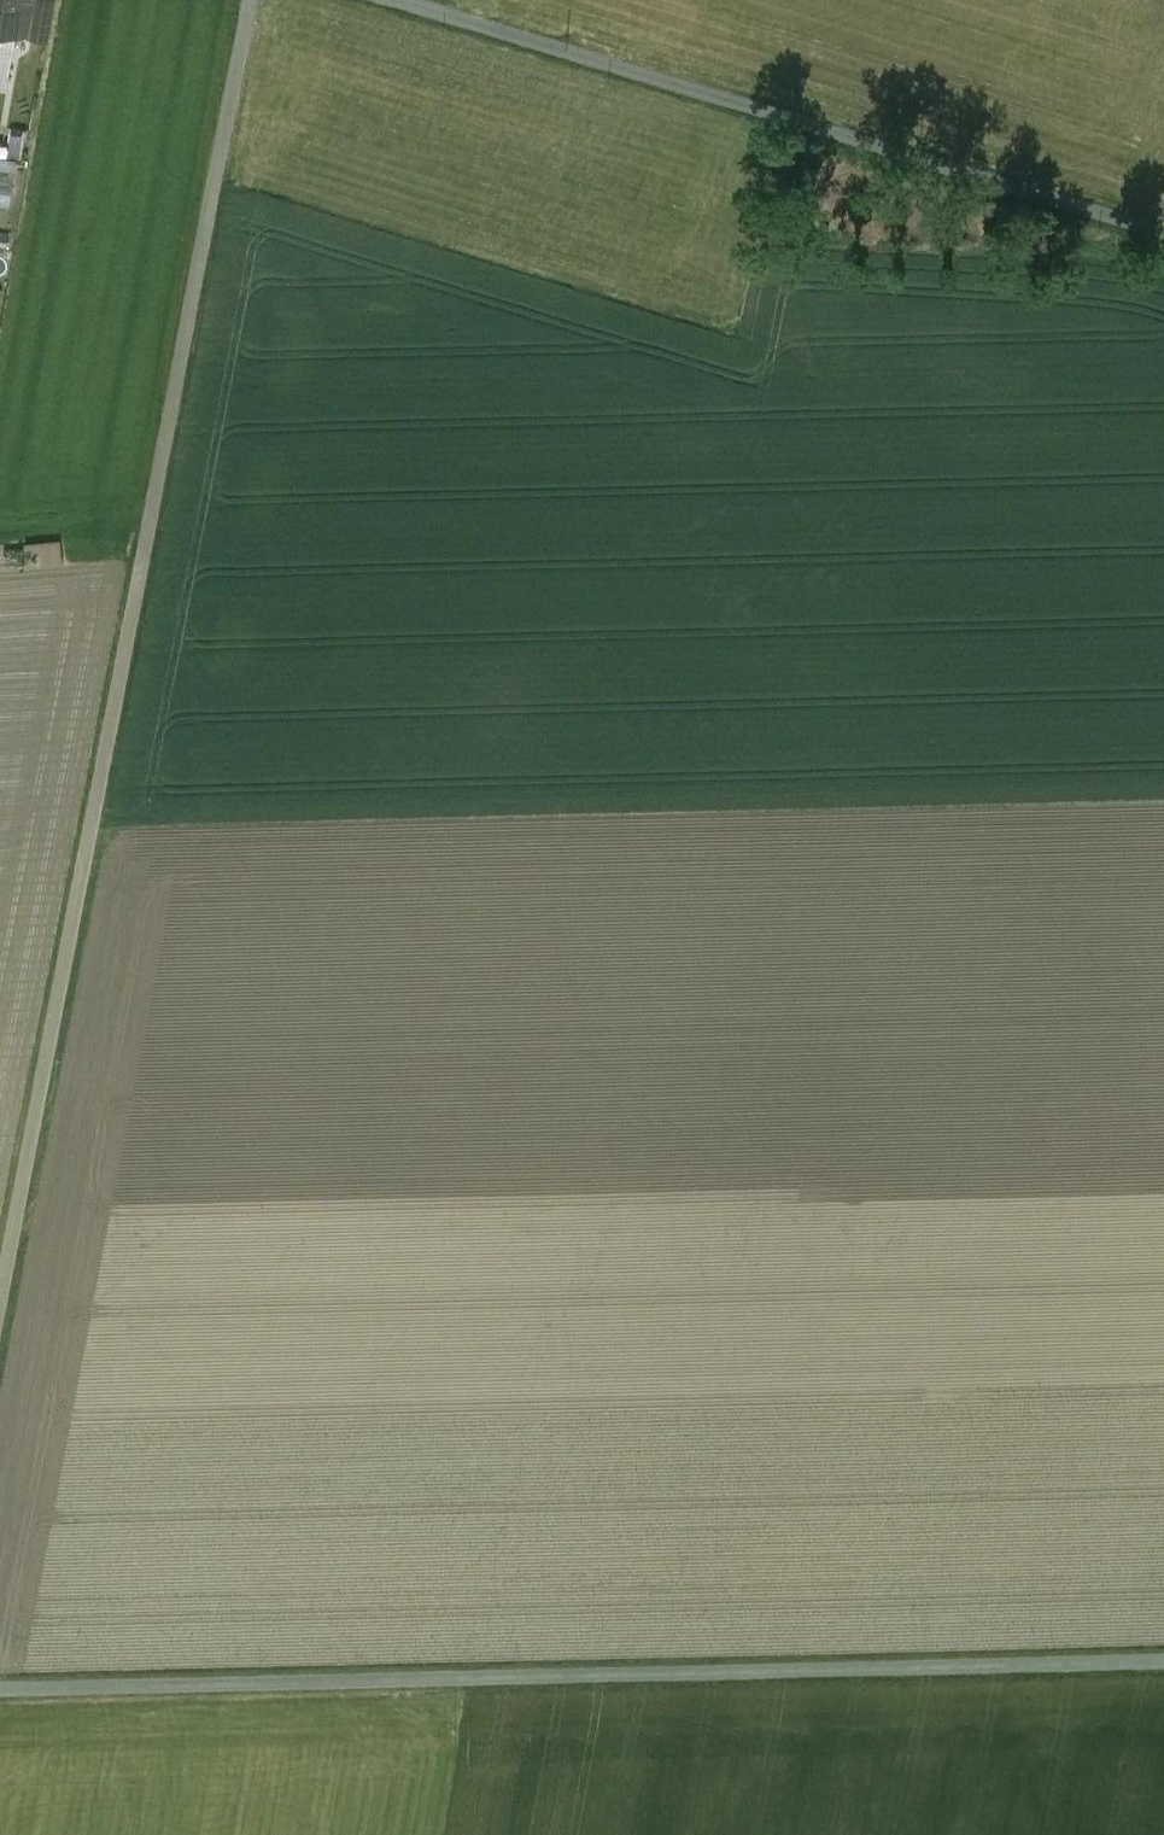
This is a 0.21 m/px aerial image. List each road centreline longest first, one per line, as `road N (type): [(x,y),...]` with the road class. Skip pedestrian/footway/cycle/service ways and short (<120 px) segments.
road 1 (unclassified): [(0,1318),(253,0)]
road 2 (unclassified): [(1163,1663),(0,1691)]
road 3 (unclassified): [(1163,232),(410,0)]

